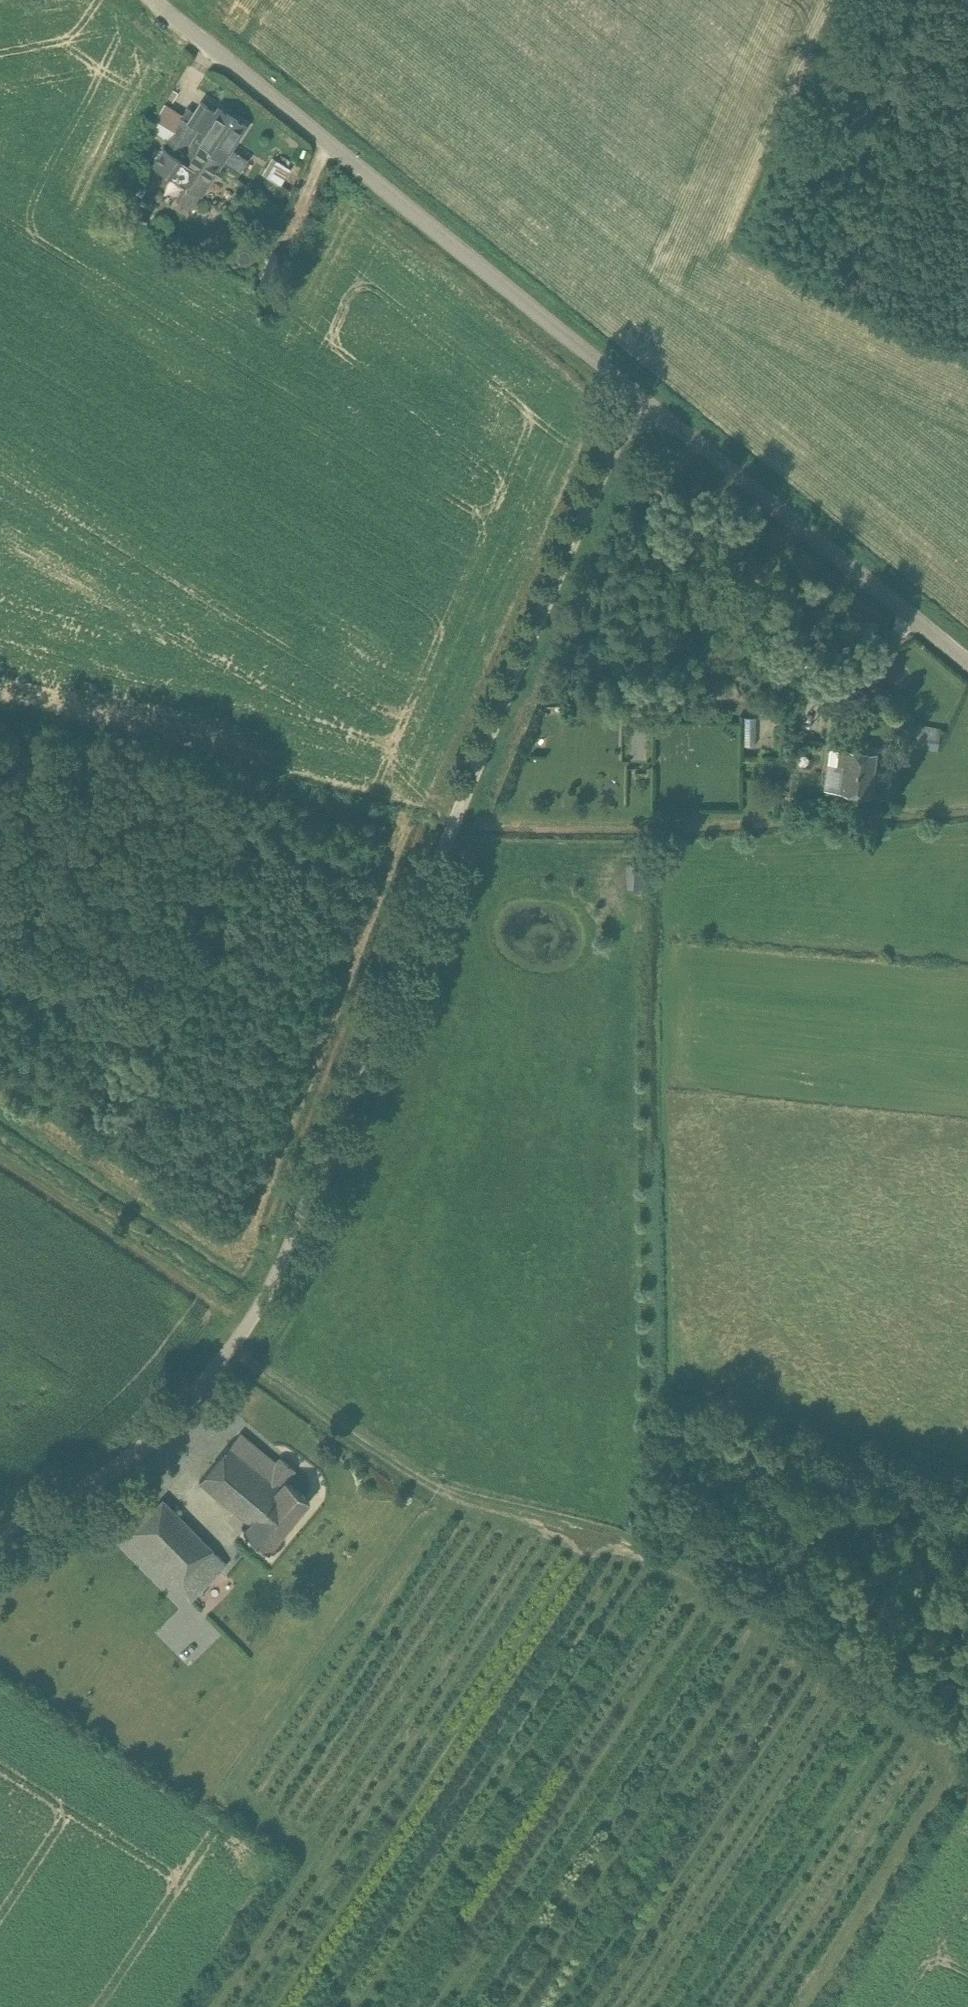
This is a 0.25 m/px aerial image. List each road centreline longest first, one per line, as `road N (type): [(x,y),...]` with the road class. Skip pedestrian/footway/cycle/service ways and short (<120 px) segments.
road 1 (unclassified): [(0,1529),(105,1469),(193,1398),(276,1281),(322,1183),(634,391)]
road 2 (unclassified): [(634,391),(165,0)]
road 3 (unclassified): [(967,665),(634,391)]

